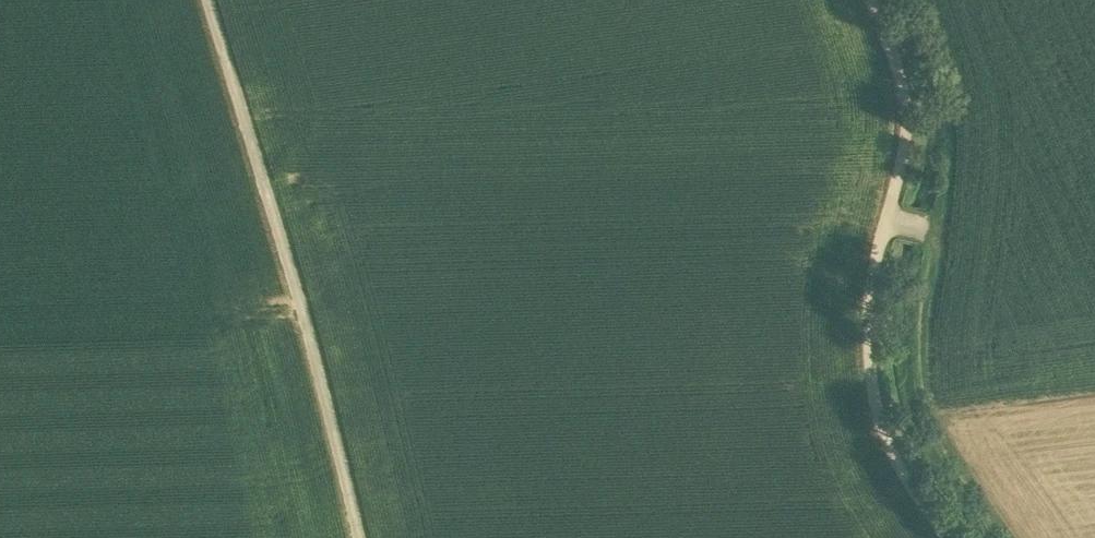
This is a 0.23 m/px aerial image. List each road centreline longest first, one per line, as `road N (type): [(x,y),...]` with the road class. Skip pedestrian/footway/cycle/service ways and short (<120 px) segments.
road 1 (track): [(881,0),(926,132),(895,269),(890,399),(910,464),(953,537)]
road 2 (track): [(223,0),(301,251),(371,537)]
road 3 (track): [(1019,537),(954,435),(946,386),(971,249),(946,245)]

